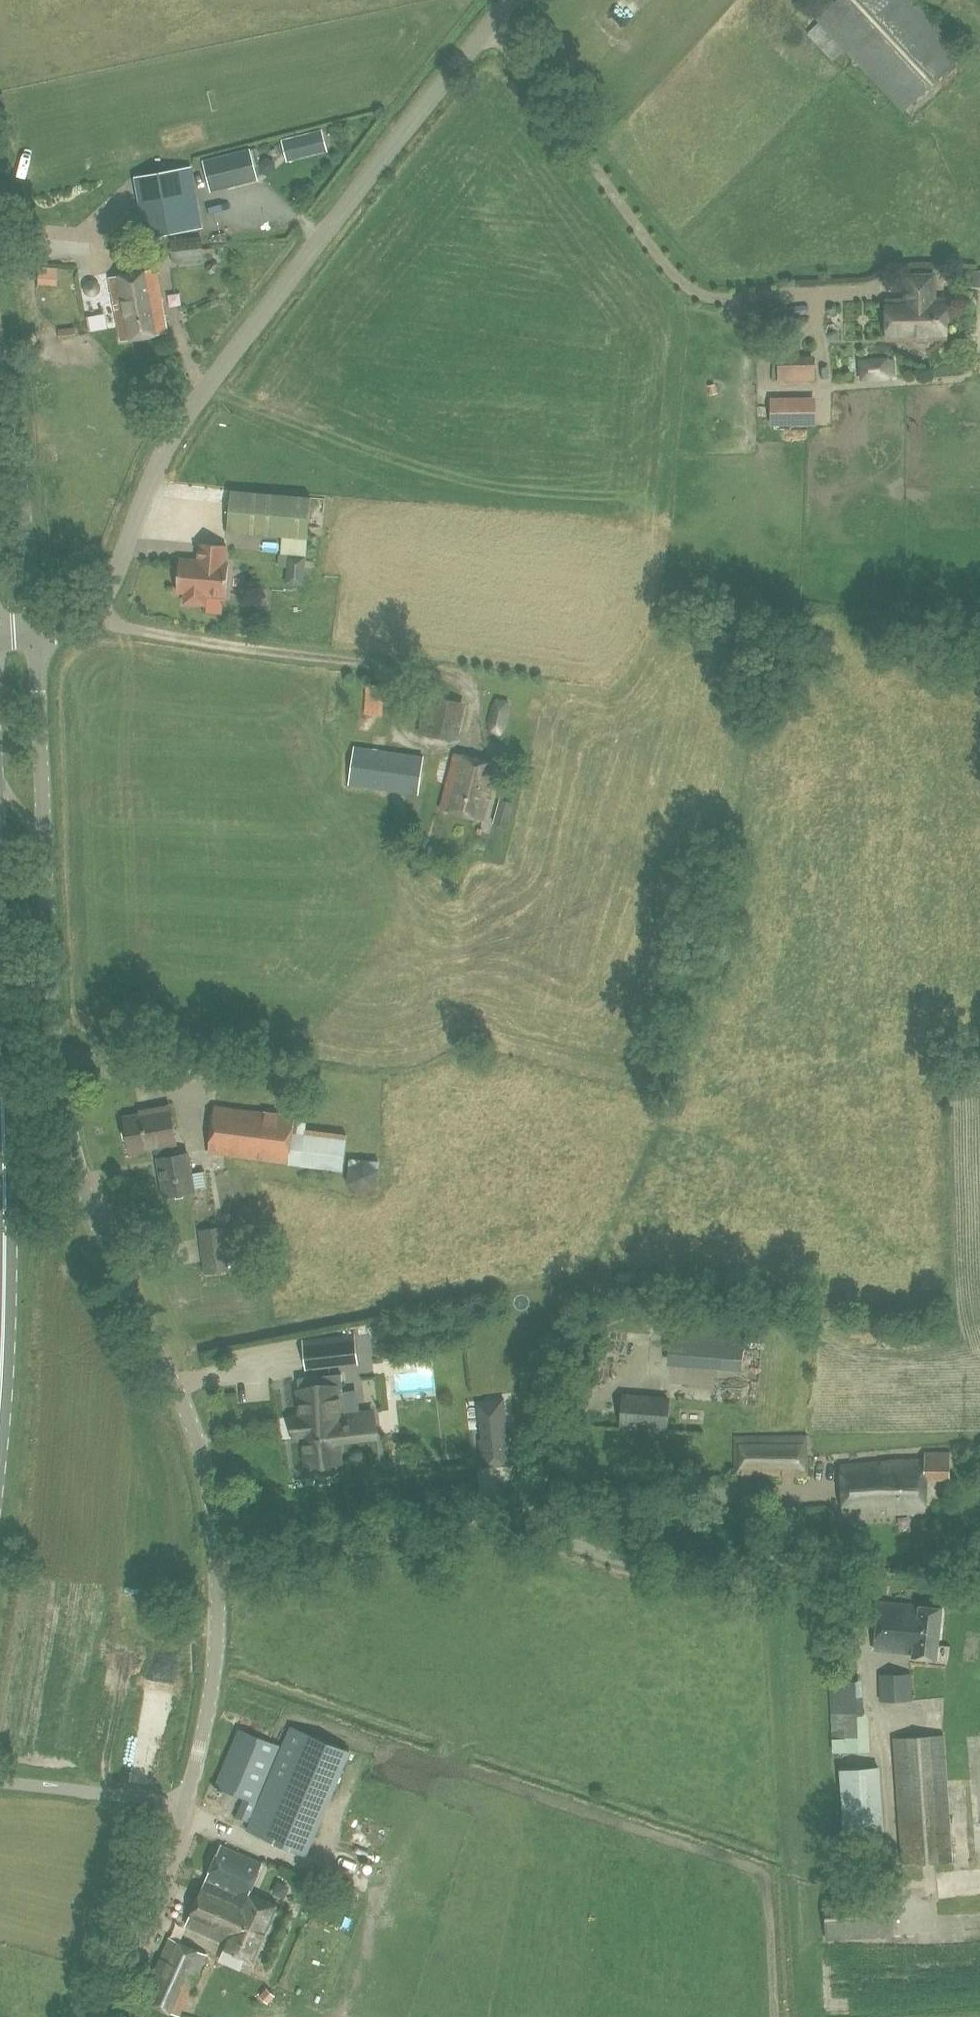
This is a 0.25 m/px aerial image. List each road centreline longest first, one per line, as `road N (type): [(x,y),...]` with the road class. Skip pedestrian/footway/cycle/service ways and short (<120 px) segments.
road 1 (unclassified): [(190,1804),(218,1652),(214,1505),(197,1435),(88,1203),(65,1112),(37,626)]
road 2 (unclassified): [(37,626),(94,613),(173,434),(516,0)]
road 3 (secondary): [(0,1397),(0,1014)]
road 4 (unclassified): [(37,626),(0,339)]
road 5 (unclassified): [(109,2016),(142,1950),(190,1804)]
road 6 (unclassified): [(190,1804),(0,1783)]

